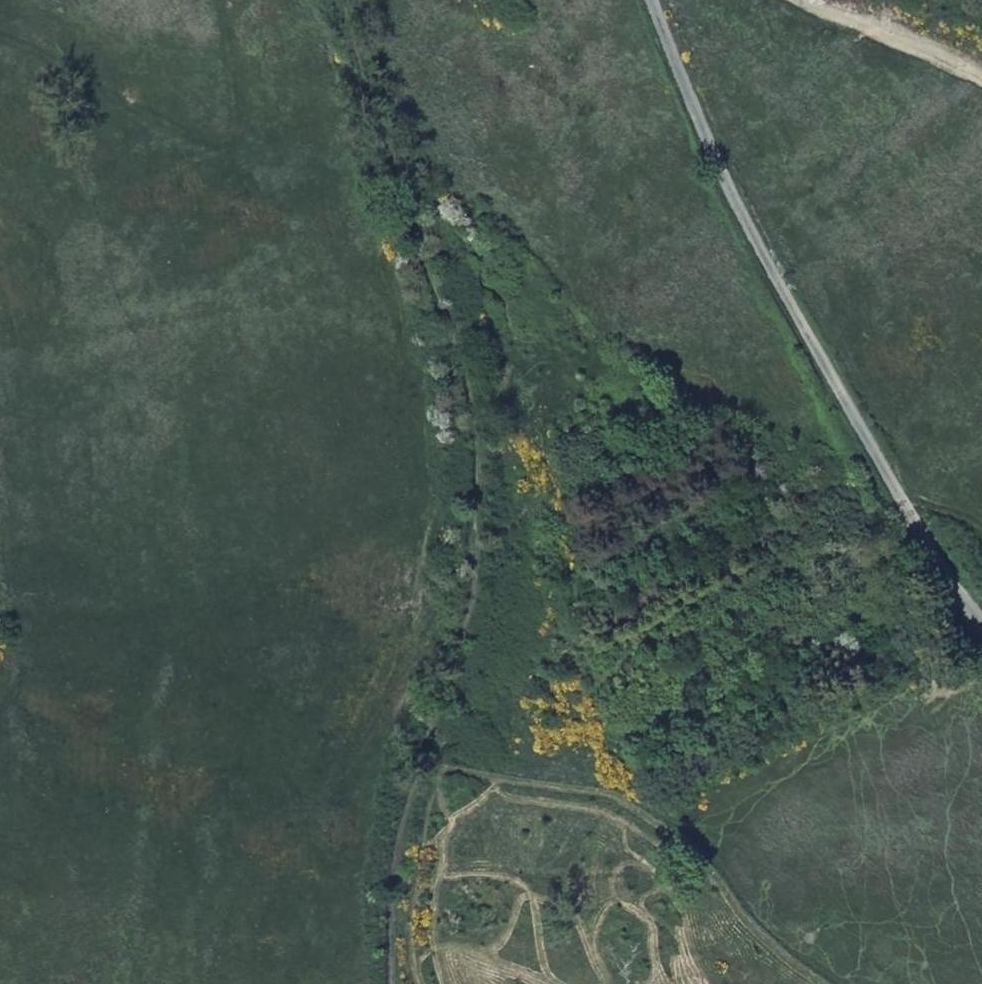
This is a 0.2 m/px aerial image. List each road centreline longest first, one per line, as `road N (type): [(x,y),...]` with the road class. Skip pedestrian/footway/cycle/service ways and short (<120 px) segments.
road 1 (unclassified): [(651,0),(701,127),(787,301),(941,568),(981,624)]
road 2 (track): [(806,0),(895,28),(981,73)]

